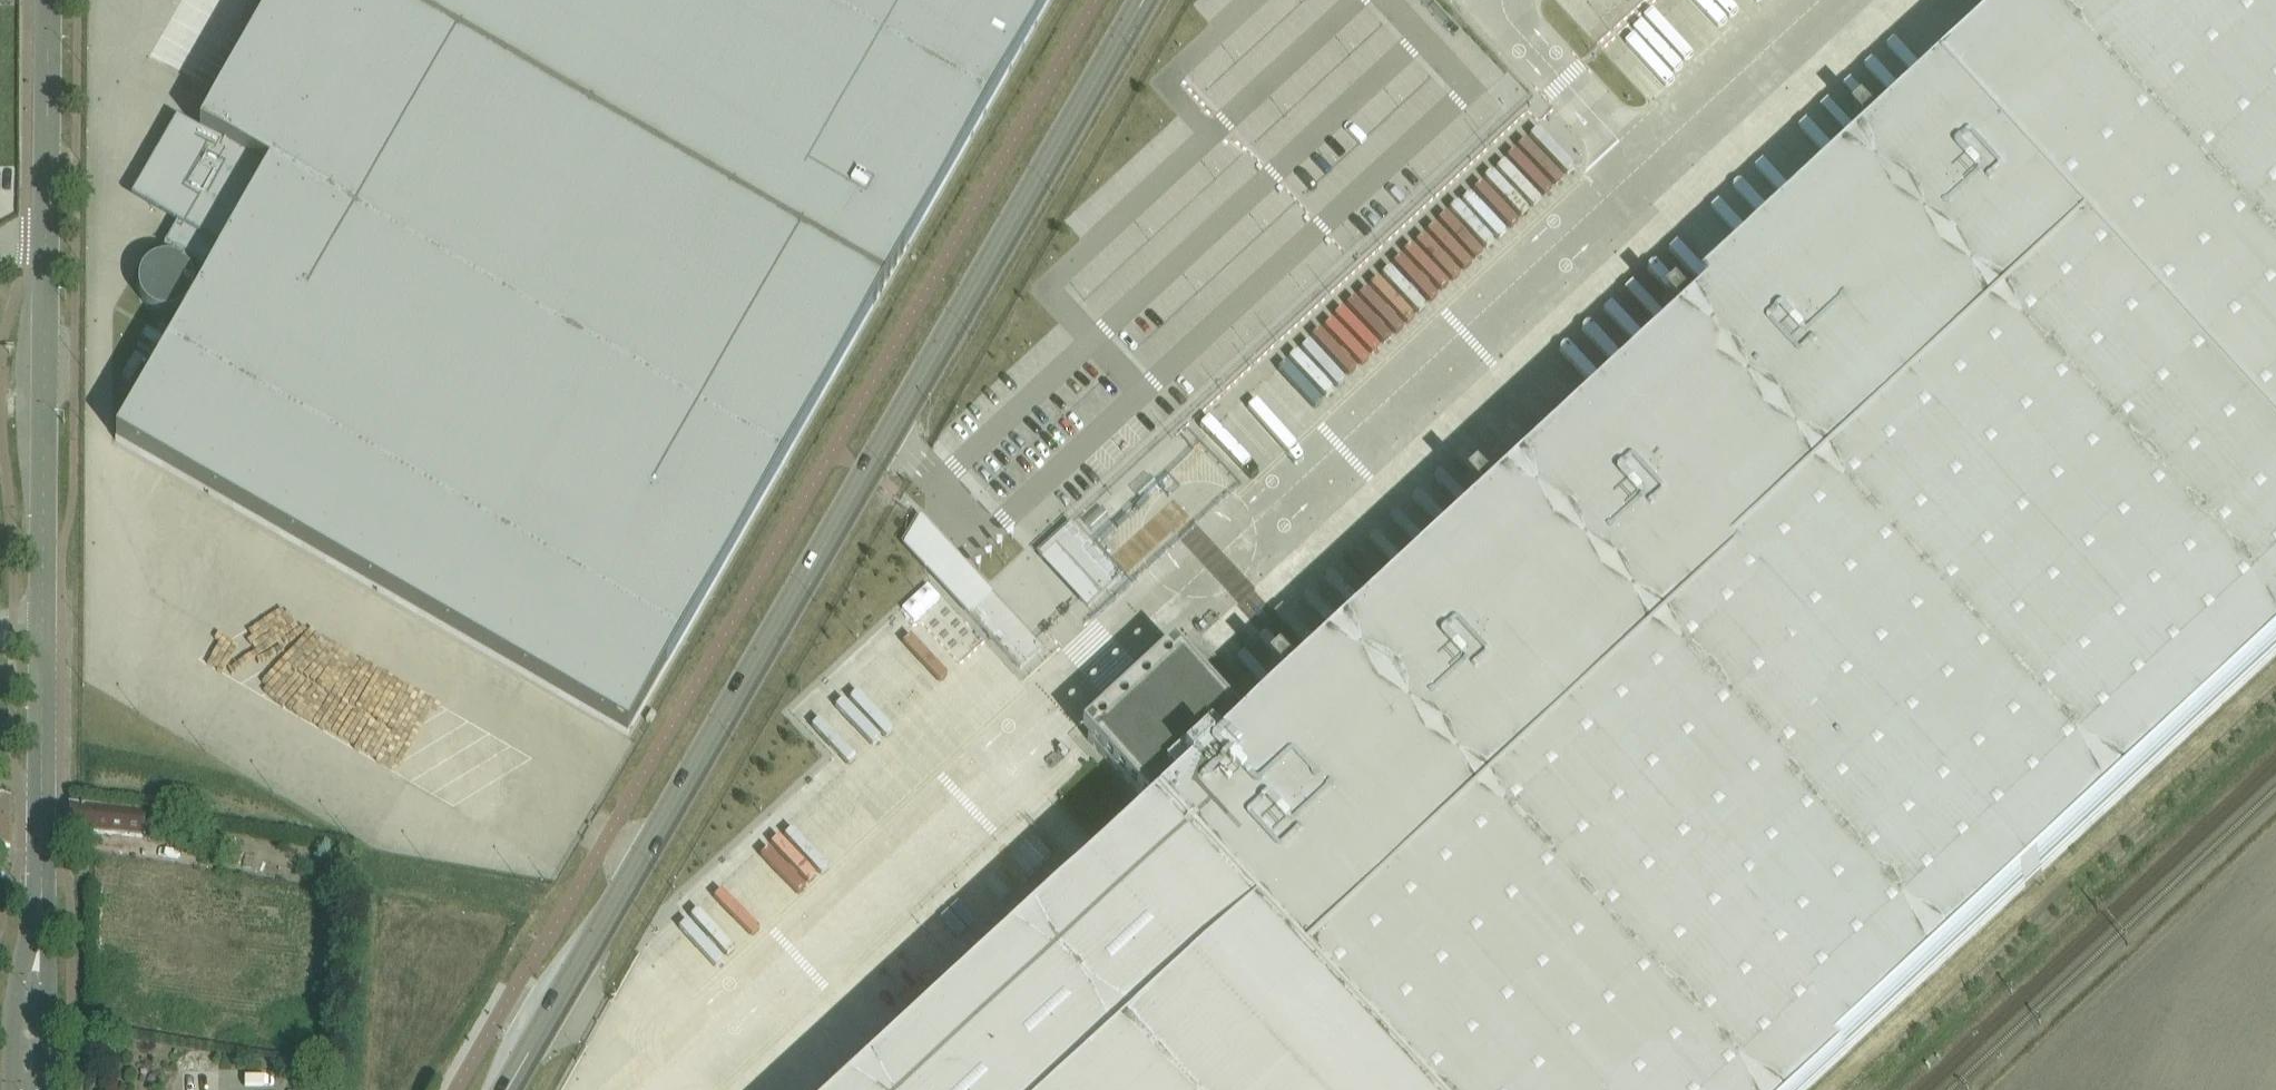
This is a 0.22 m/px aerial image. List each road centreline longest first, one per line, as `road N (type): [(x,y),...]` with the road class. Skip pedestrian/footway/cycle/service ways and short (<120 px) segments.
road 1 (tertiary): [(1142,0),(529,1050)]
road 2 (unclassified): [(40,927),(47,0)]
road 3 (unclassified): [(40,927),(24,978),(17,1089)]
road 4 (unclassified): [(44,1089),(40,927)]

